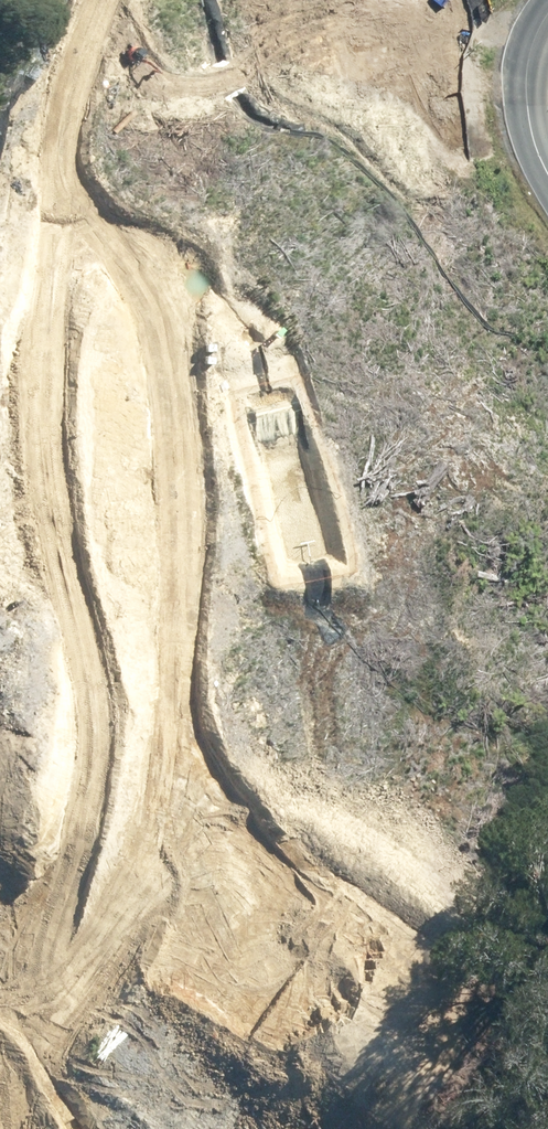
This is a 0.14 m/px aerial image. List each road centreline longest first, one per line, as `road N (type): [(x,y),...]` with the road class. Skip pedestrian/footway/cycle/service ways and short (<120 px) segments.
road 1 (trunk): [(547,101),(450,294),(228,794),(105,1128)]
road 2 (trunk): [(131,886),(254,581),(413,257),(547,17)]
road 3 (trunk): [(131,886),(144,741),(328,326),(329,279),(307,227),(228,136),(214,89)]
road 4 (trunk): [(214,89),(282,149),(321,168),(371,168),(414,144),(447,107),(513,0)]
road 5 (trunk): [(45,1128),(131,886)]

